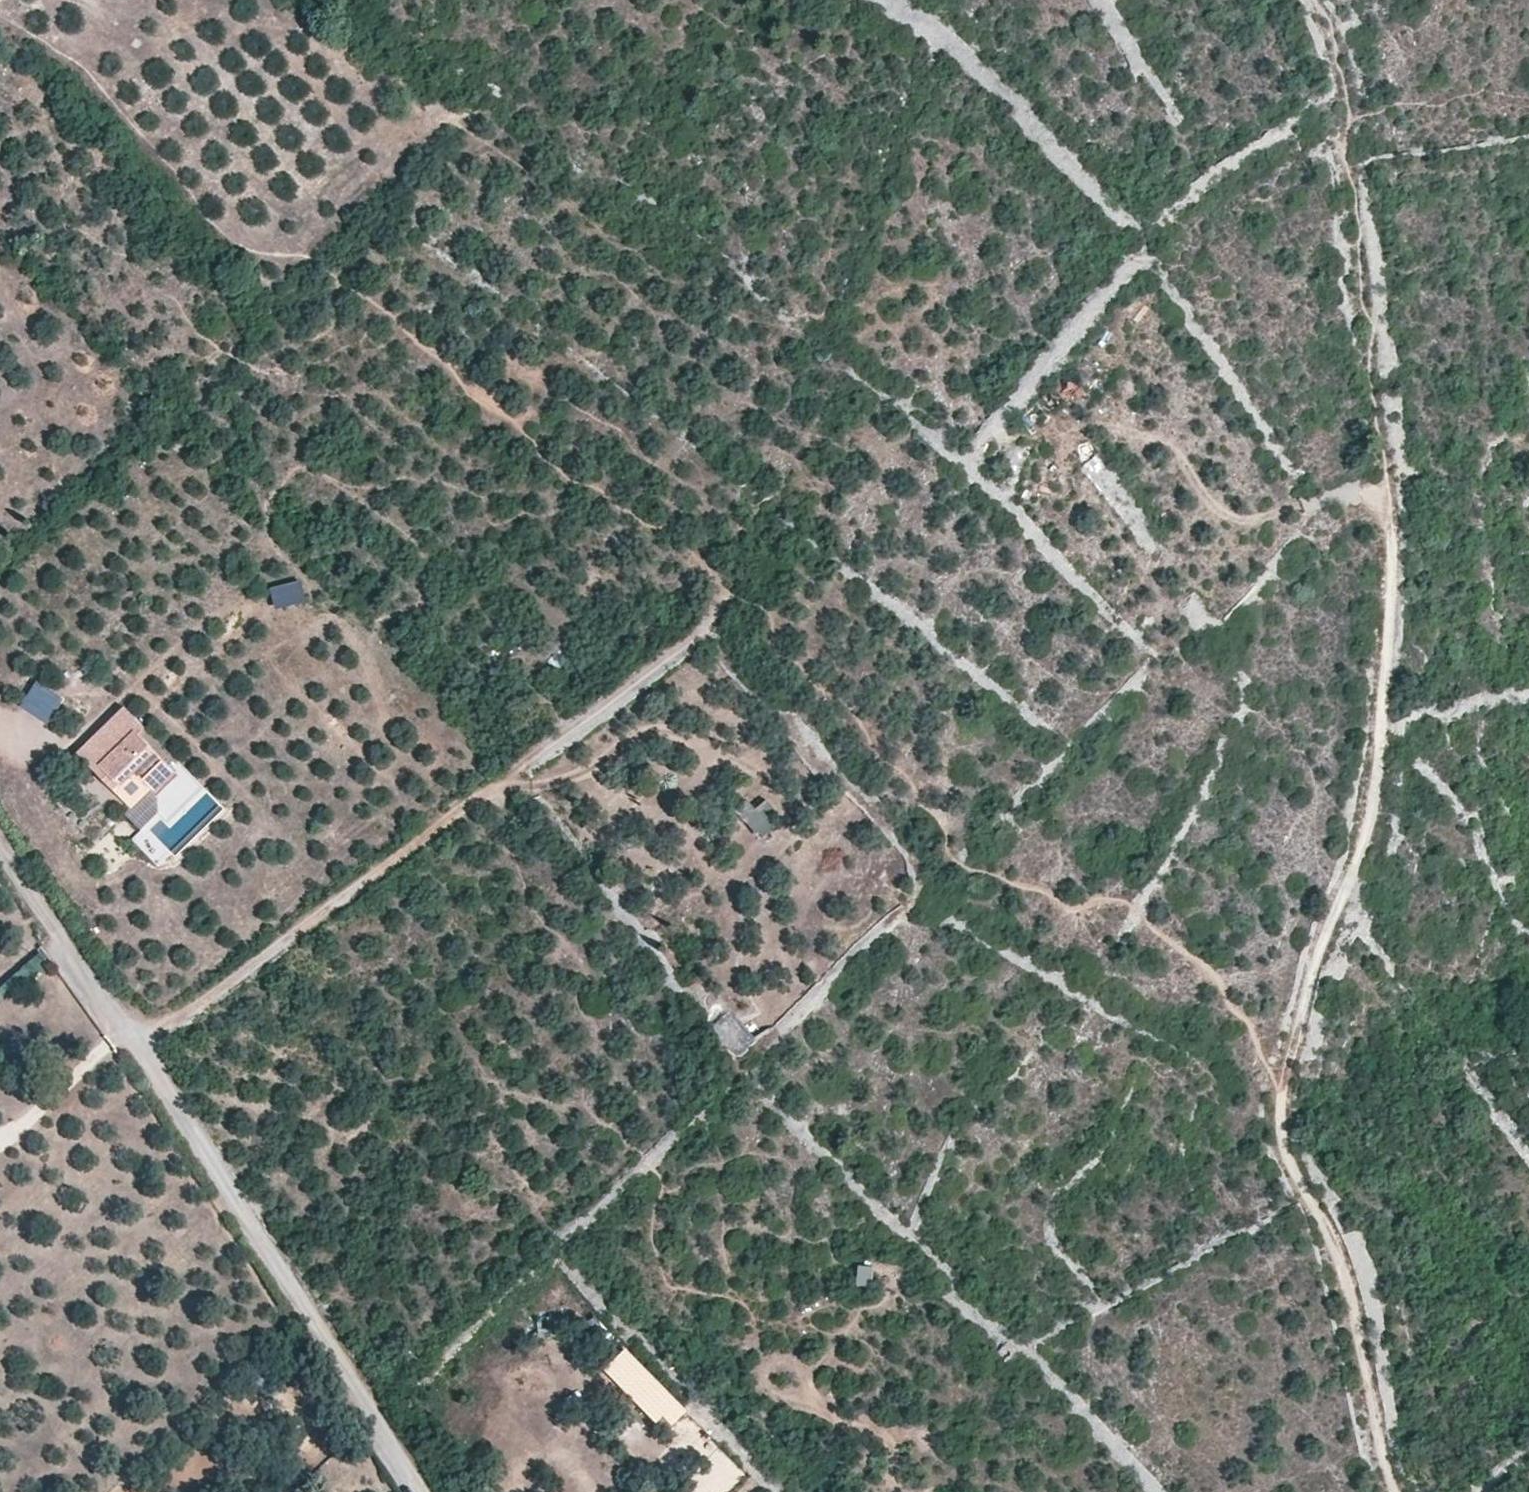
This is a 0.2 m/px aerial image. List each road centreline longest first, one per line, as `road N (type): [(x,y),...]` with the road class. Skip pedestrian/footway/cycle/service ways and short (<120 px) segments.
road 1 (unclassified): [(1398,1491),(1375,1439),(1328,1219),(1277,1118),(1331,924),(1366,833),(1390,614),(1333,47),(1308,0)]
road 2 (unclassified): [(432,1491),(0,848)]
road 3 (track): [(127,1032),(174,1020),(361,887),(699,637),(726,594)]

